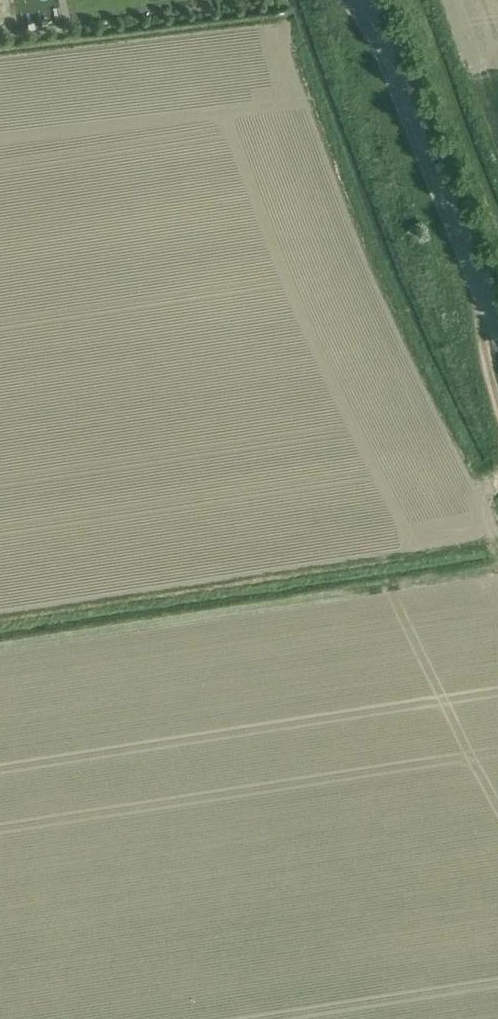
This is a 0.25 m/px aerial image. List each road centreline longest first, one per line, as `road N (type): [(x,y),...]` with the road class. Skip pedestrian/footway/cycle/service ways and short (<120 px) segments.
road 1 (tertiary): [(497,319),(368,0)]

